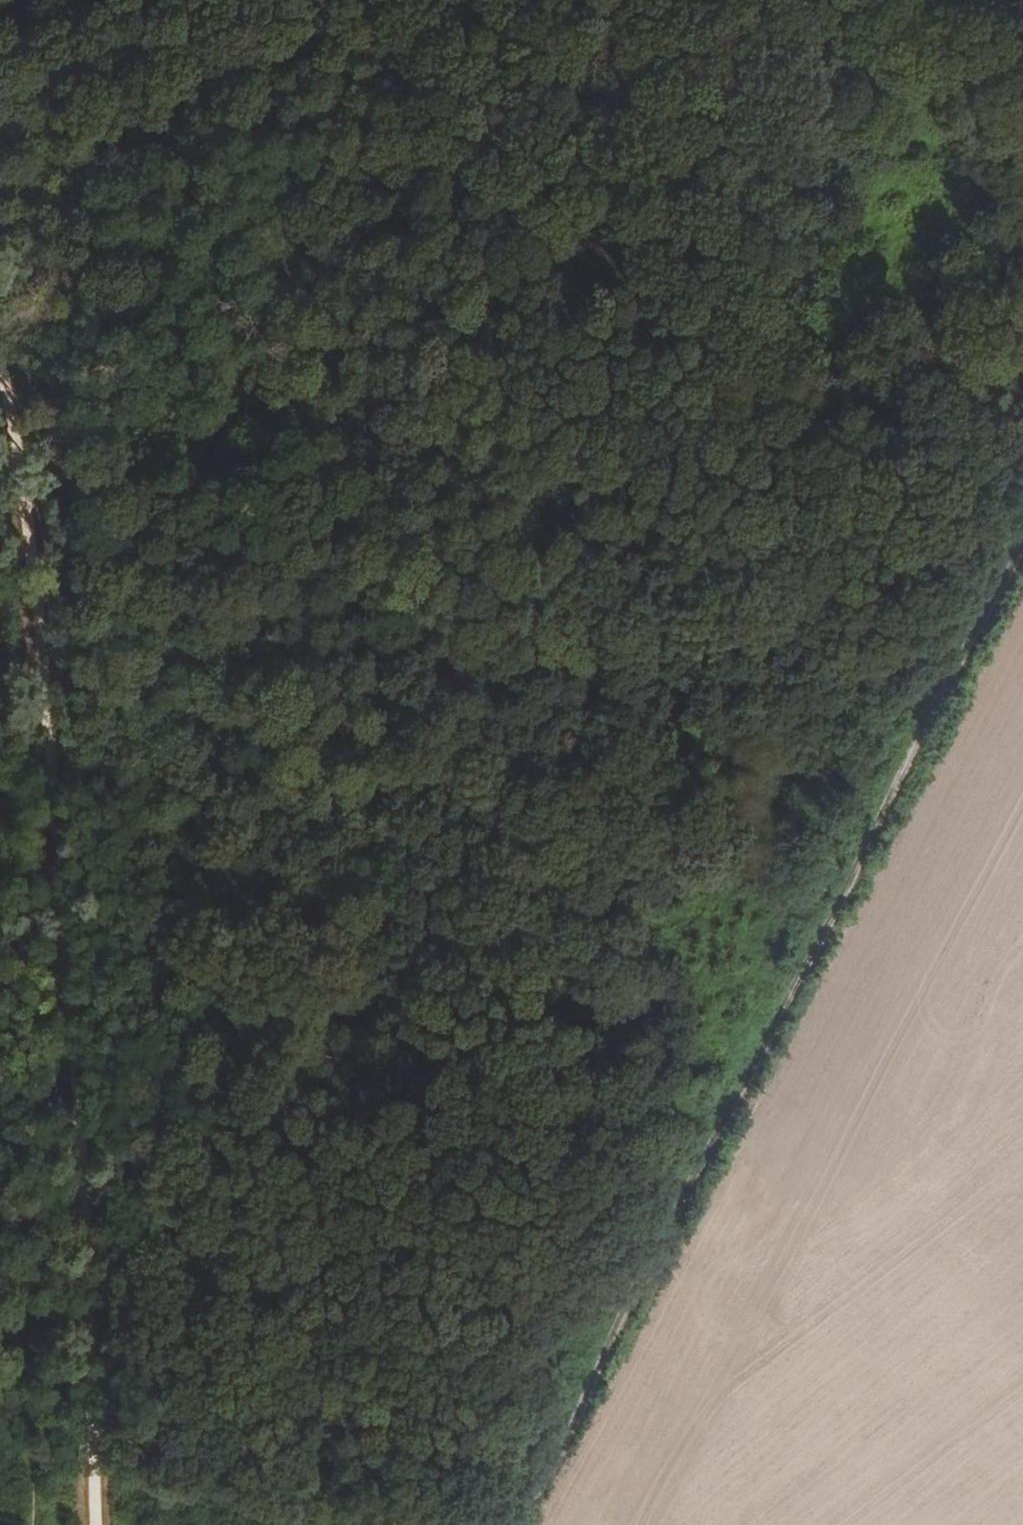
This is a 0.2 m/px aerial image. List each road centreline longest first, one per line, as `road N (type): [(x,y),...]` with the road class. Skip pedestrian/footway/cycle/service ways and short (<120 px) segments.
road 1 (track): [(1022,544),(882,829),(496,1524)]

